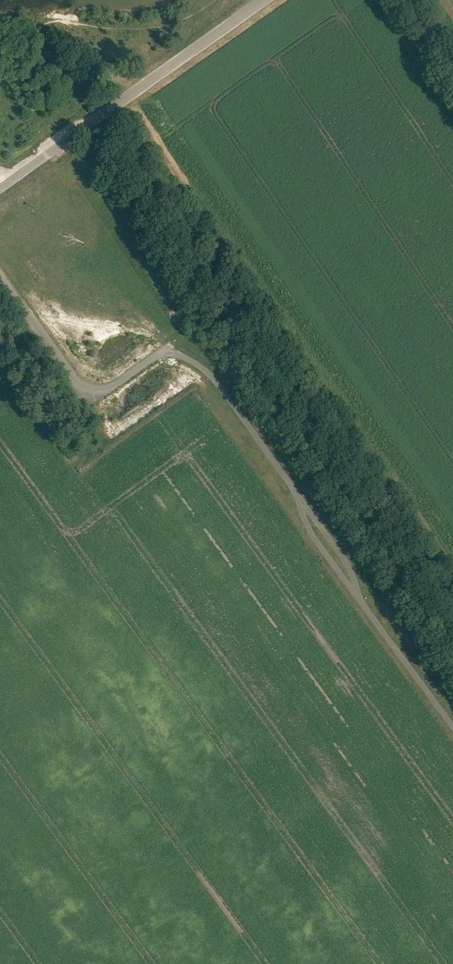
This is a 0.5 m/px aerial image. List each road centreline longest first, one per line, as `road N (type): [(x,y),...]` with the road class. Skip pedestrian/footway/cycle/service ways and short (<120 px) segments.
road 1 (unclassified): [(262,0),(0,186)]

